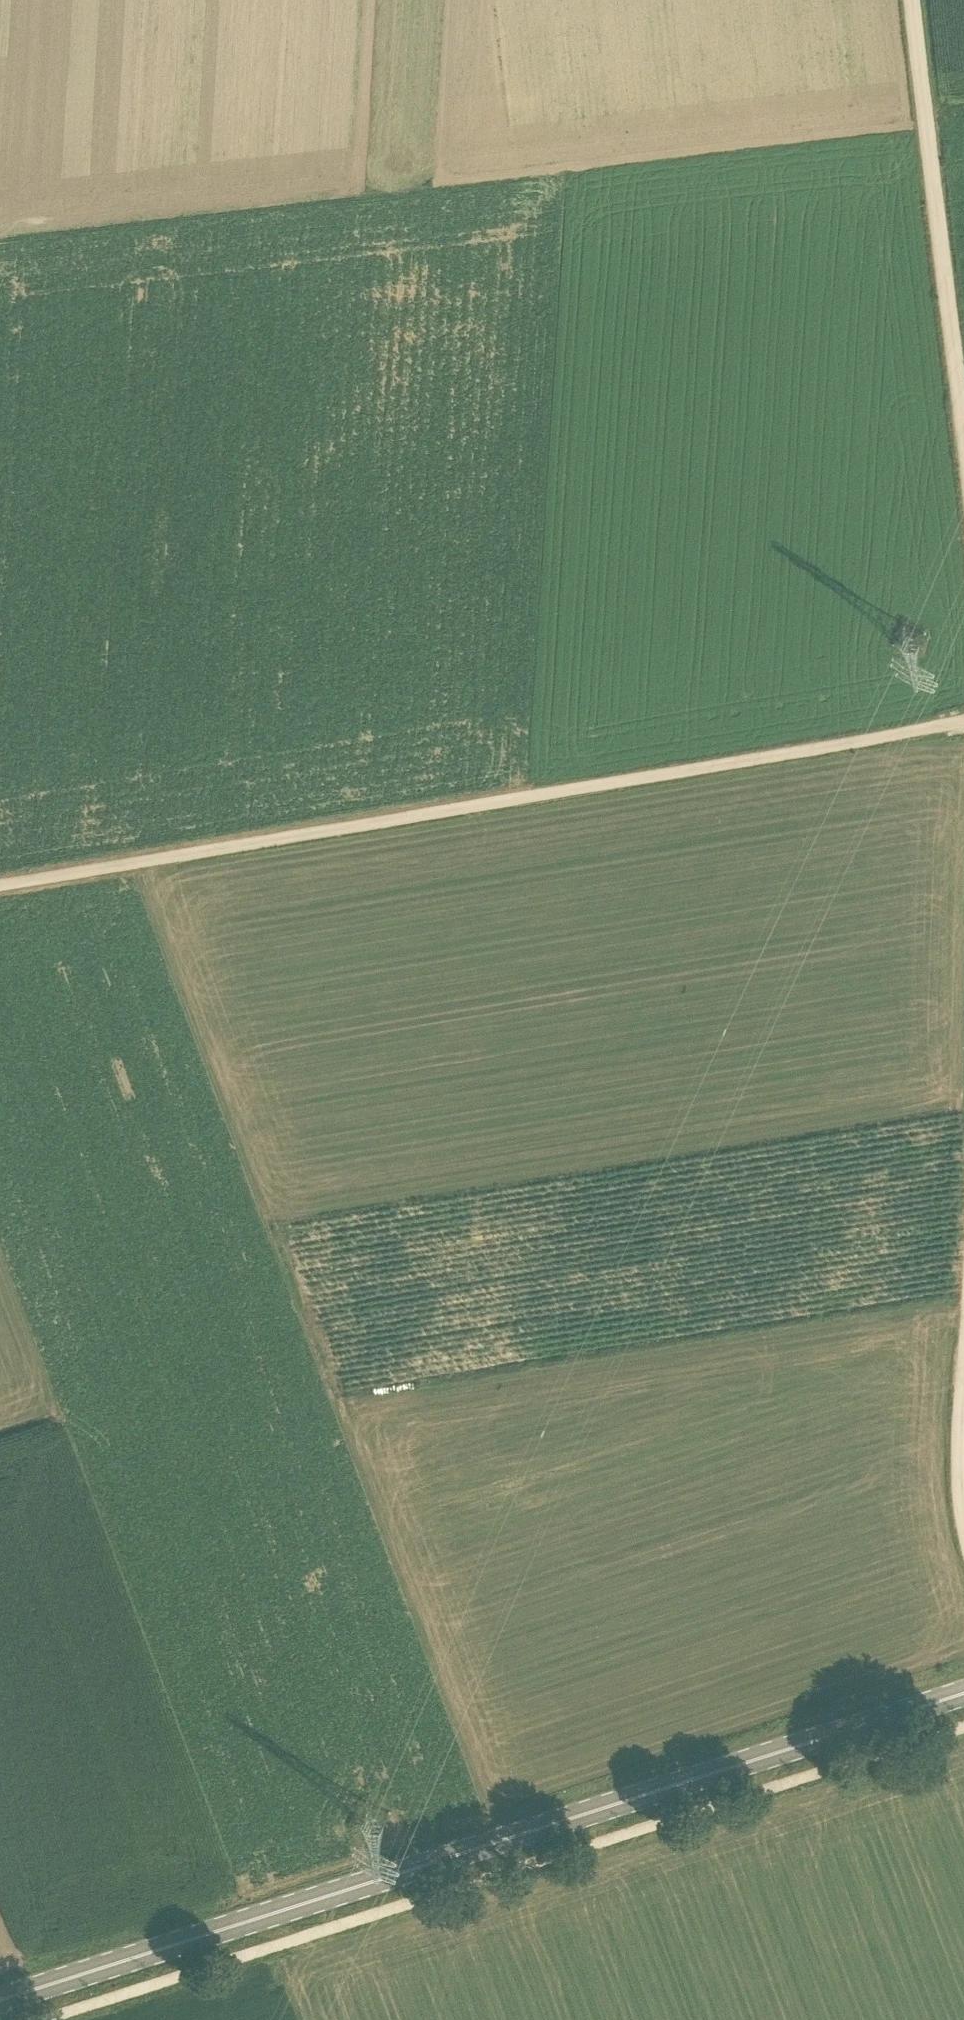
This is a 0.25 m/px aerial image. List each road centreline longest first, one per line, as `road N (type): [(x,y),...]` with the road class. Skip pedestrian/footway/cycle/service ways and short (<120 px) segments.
road 1 (tertiary): [(0,2001),(963,1693)]
road 2 (track): [(0,882),(963,721)]
road 3 (track): [(914,0),(963,435)]

